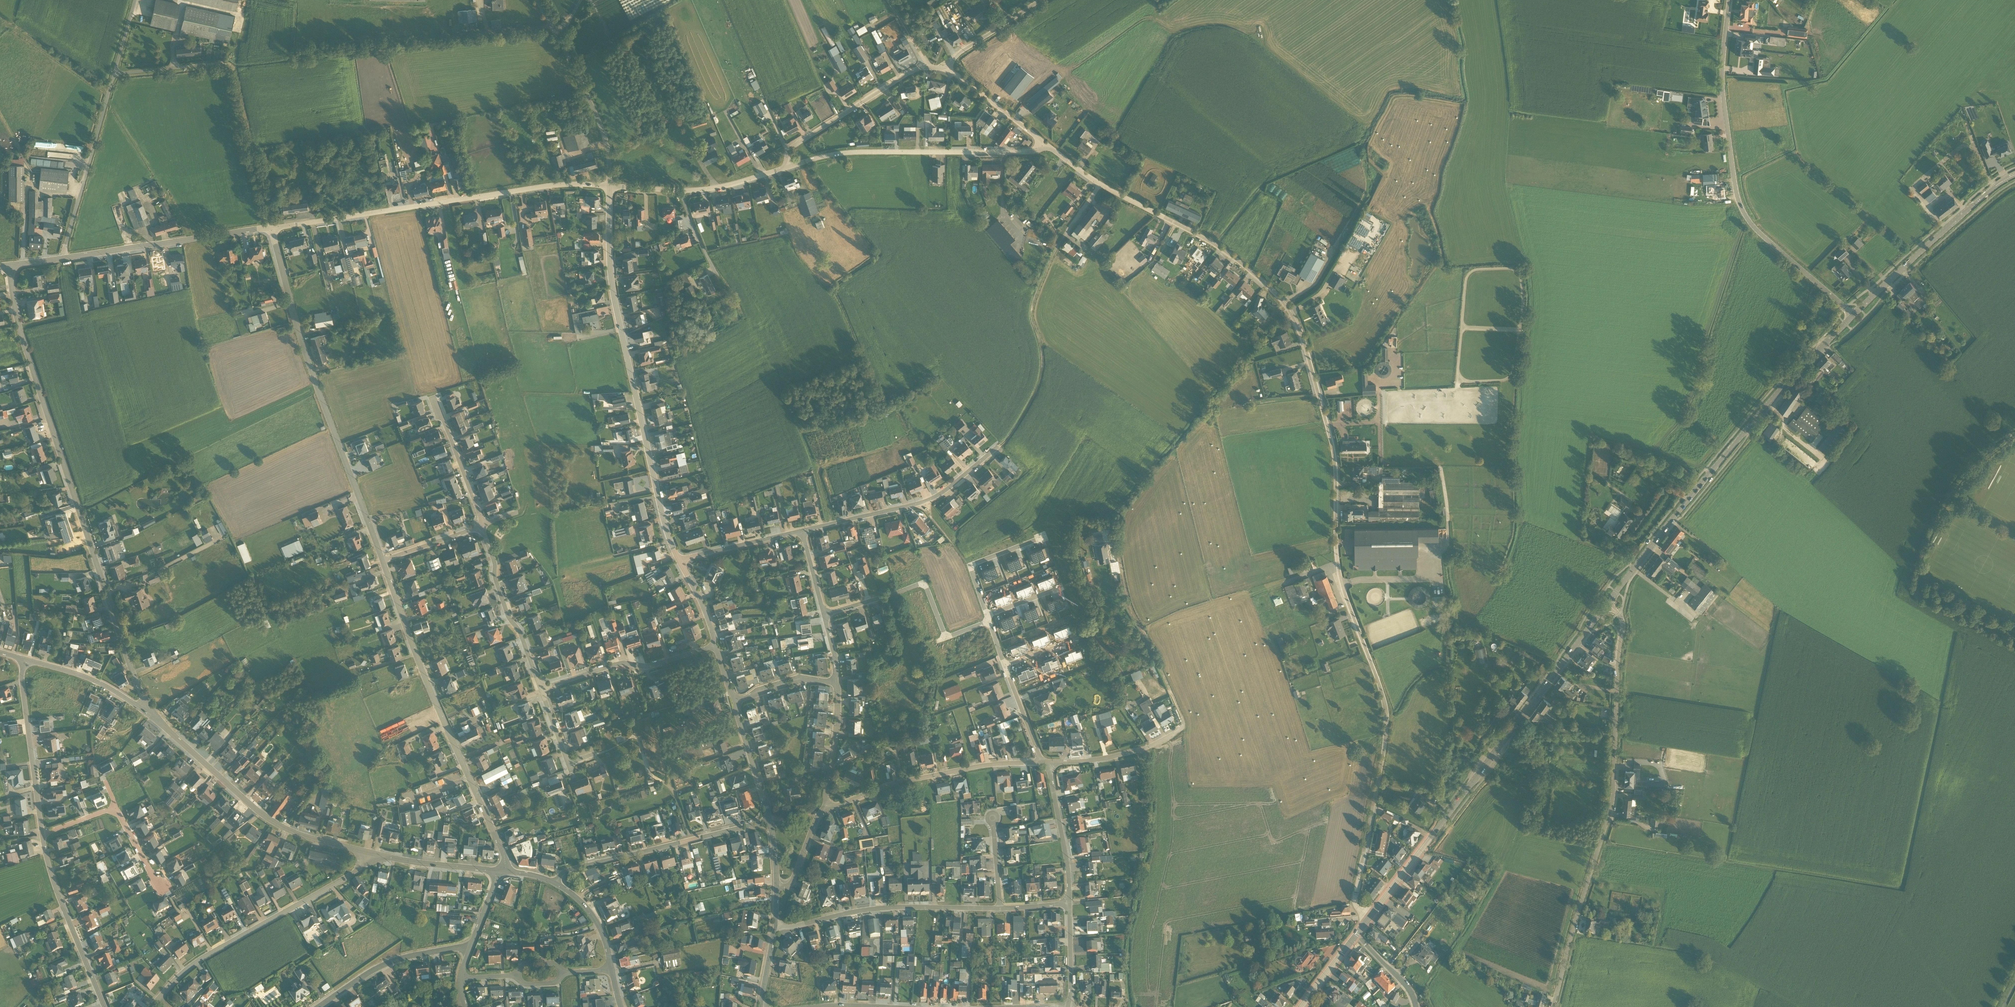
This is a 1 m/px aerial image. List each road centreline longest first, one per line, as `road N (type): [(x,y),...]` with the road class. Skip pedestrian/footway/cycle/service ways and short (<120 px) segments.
road 1 (unclassified): [(1369,919),(1355,899),(1385,711),(1342,586),(1334,456),(1294,316),(1218,246),(1099,184),(1044,143)]
road 2 (residential): [(149,711),(22,339),(9,265)]
road 3 (unclassified): [(1607,604),(1623,627),(1614,792),(1555,1006)]
road 4 (secondary): [(1369,919),(1607,604)]
road 5 (residential): [(680,562),(614,299),(609,185)]
road 6 (secondary): [(1607,604),(1766,406),(1853,316)]
road 7 (unclassified): [(1853,316),(1740,207),(1722,76),(1730,0)]
road 8 (residential): [(382,561),(308,359),(272,227)]
road 9 (unclassified): [(609,185),(531,188),(272,227)]
road 10 (residential): [(501,871),(503,854),(382,561)]
road 11 (track): [(1099,184),(1057,246),(1031,305),(1041,373),(999,445)]
road 12 (residential): [(371,853),(295,833),(262,814),(149,711)]
road 13 (residential): [(157,1001),(196,962),(353,874),(371,853)]
road 14 (unclassified): [(1044,143),(1027,151),(830,154),(788,167)]
road 15 (residential): [(556,884),(573,869),(770,820)]
road 16 (residential): [(1000,909),(872,910),(778,927)]
road 17 (residential): [(827,807),(904,781),(1041,762)]
road 18 (residential): [(999,445),(924,501),(802,531)]
road 19 (secondary): [(1853,316),(2014,175)]
road 20 (unclassified): [(272,227),(62,258)]
road 21 (unclassified): [(609,185),(604,134),(537,0)]
road 22 (residential): [(949,70),(912,70),(790,148),(788,167)]
road 23 (unclassified): [(114,73),(62,258)]
road 24 (residential): [(104,1006),(42,834)]
road 25 (residential): [(714,646),(541,688)]
road 26 (residential): [(42,834),(24,659)]
road 27 (residential): [(482,526),(508,616),(541,688)]
road 28 (track): [(1177,706),(1133,611),(1119,547)]
road 29 (track): [(272,227),(233,66)]
road 30 (residential): [(317,1006),(374,968),(469,949)]
road 31 (residential): [(1049,762),(1094,760),(1157,743),(1183,728),(1177,706)]
road 32 (residential): [(945,637),(924,583),(824,615)]
road 33 (residential): [(1069,903),(1049,762)]
road 34 (residential): [(149,711),(79,675),(24,659)]
road 35 (residential): [(482,526),(434,402)]
road 36 (track): [(109,93),(0,19)]
road 37 (residential): [(501,871),(371,853)]
road 38 (residential): [(987,615),(969,565),(1041,538)]
road 39 (residential): [(802,531),(680,562)]
road 40 (residential): [(827,807),(834,682)]
road 41 (residential): [(770,820),(736,702)]
road 42 (unclassified): [(233,66),(114,73)]

